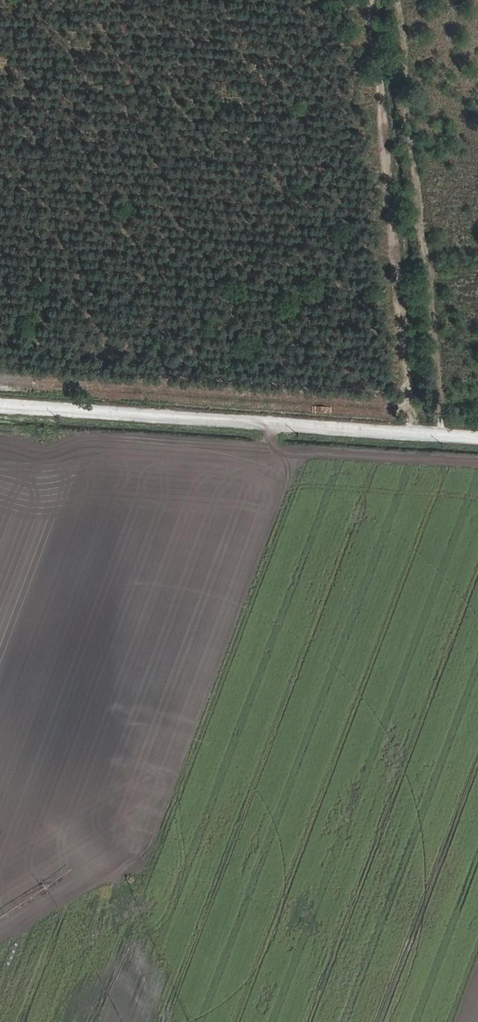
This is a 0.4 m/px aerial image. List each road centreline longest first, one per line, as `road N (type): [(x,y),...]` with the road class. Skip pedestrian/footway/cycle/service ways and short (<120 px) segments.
road 1 (track): [(477,445),(0,412)]

